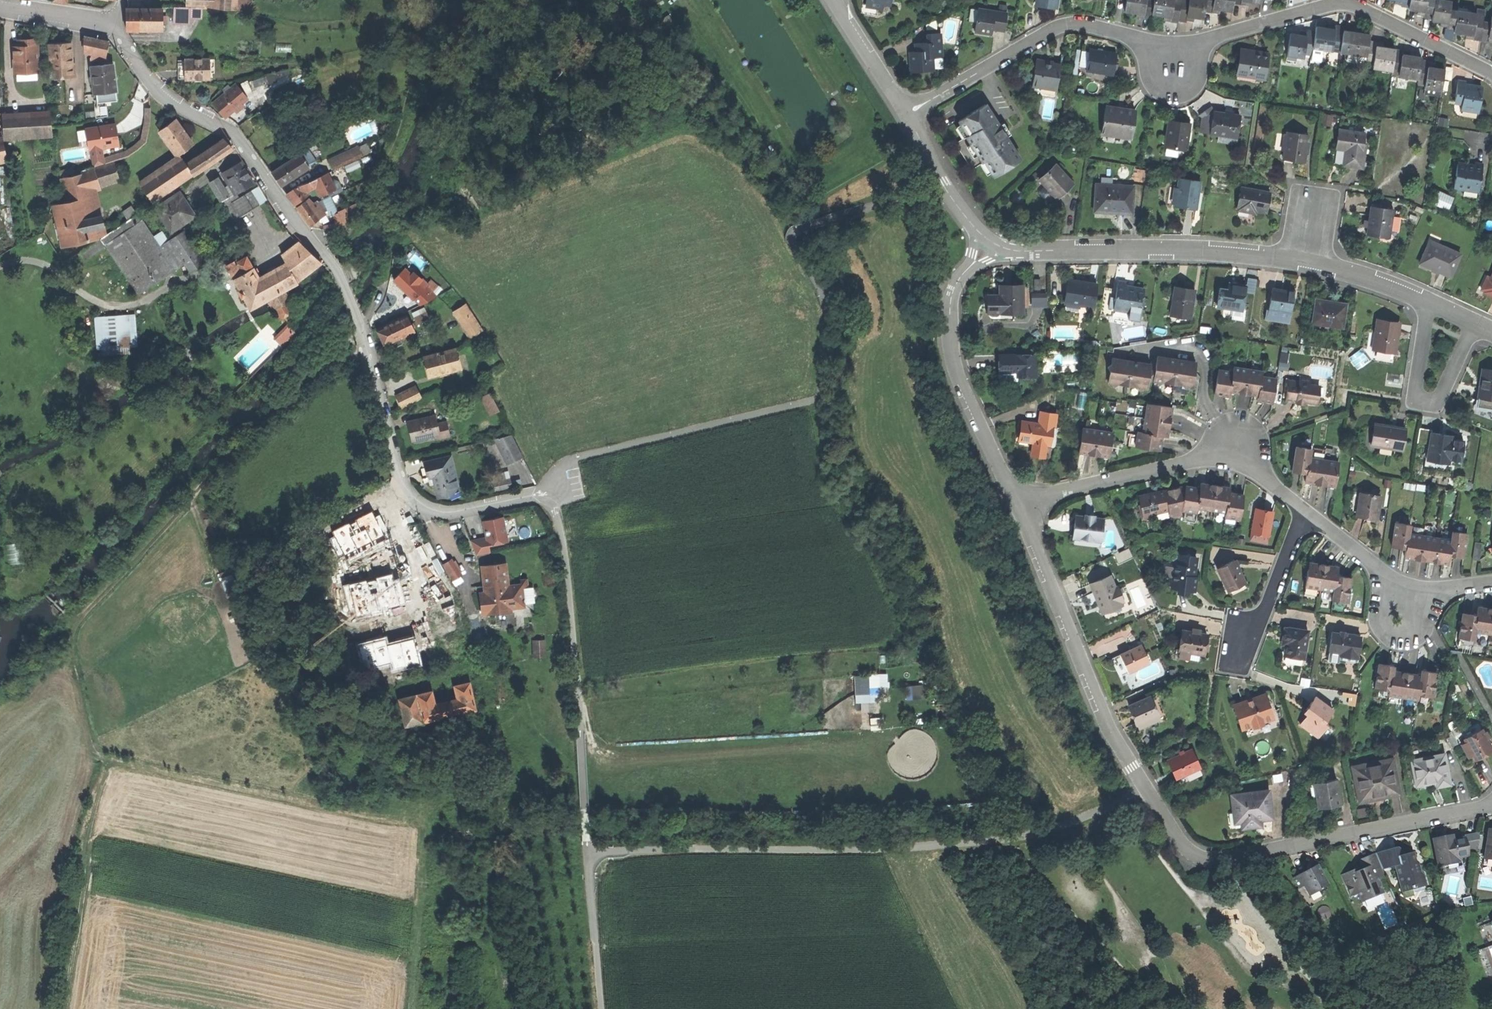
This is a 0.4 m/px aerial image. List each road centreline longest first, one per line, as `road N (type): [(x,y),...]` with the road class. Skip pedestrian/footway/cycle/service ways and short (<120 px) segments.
road 1 (residential): [(106,27),(163,97),(233,134),(327,260),(361,327),(399,475),(412,496),(450,513),(552,493)]
road 2 (residential): [(1491,804),(1196,859),(1114,731),(1012,505)]
road 3 (residential): [(903,115),(1057,27),(1179,46),(1331,4),(1359,9),(1491,78)]
road 4 (track): [(413,1008),(425,838),(419,827),(114,763),(102,769),(81,885)]
road 5 (residential): [(984,247),(1281,258),(1425,301)]
road 6 (residential): [(1311,515),(1229,457),(1012,505)]
road 7 (track): [(102,769),(76,634),(190,504)]
road 8 (track): [(218,564),(190,504),(363,334)]
road 9 (residential): [(1012,505),(950,346),(953,289),(984,247)]
road 10 (track): [(586,752),(831,743)]
road 11 (residential): [(1425,301),(1411,401),(1438,406),(1475,323)]
road 12 (residential): [(1491,583),(1397,585),(1311,515)]
road 13 (track): [(1219,859),(1337,1008)]
road 14 (residential): [(984,247),(903,115)]
road 15 (residential): [(903,115),(835,0)]
road 16 (track): [(81,885),(64,1008)]

